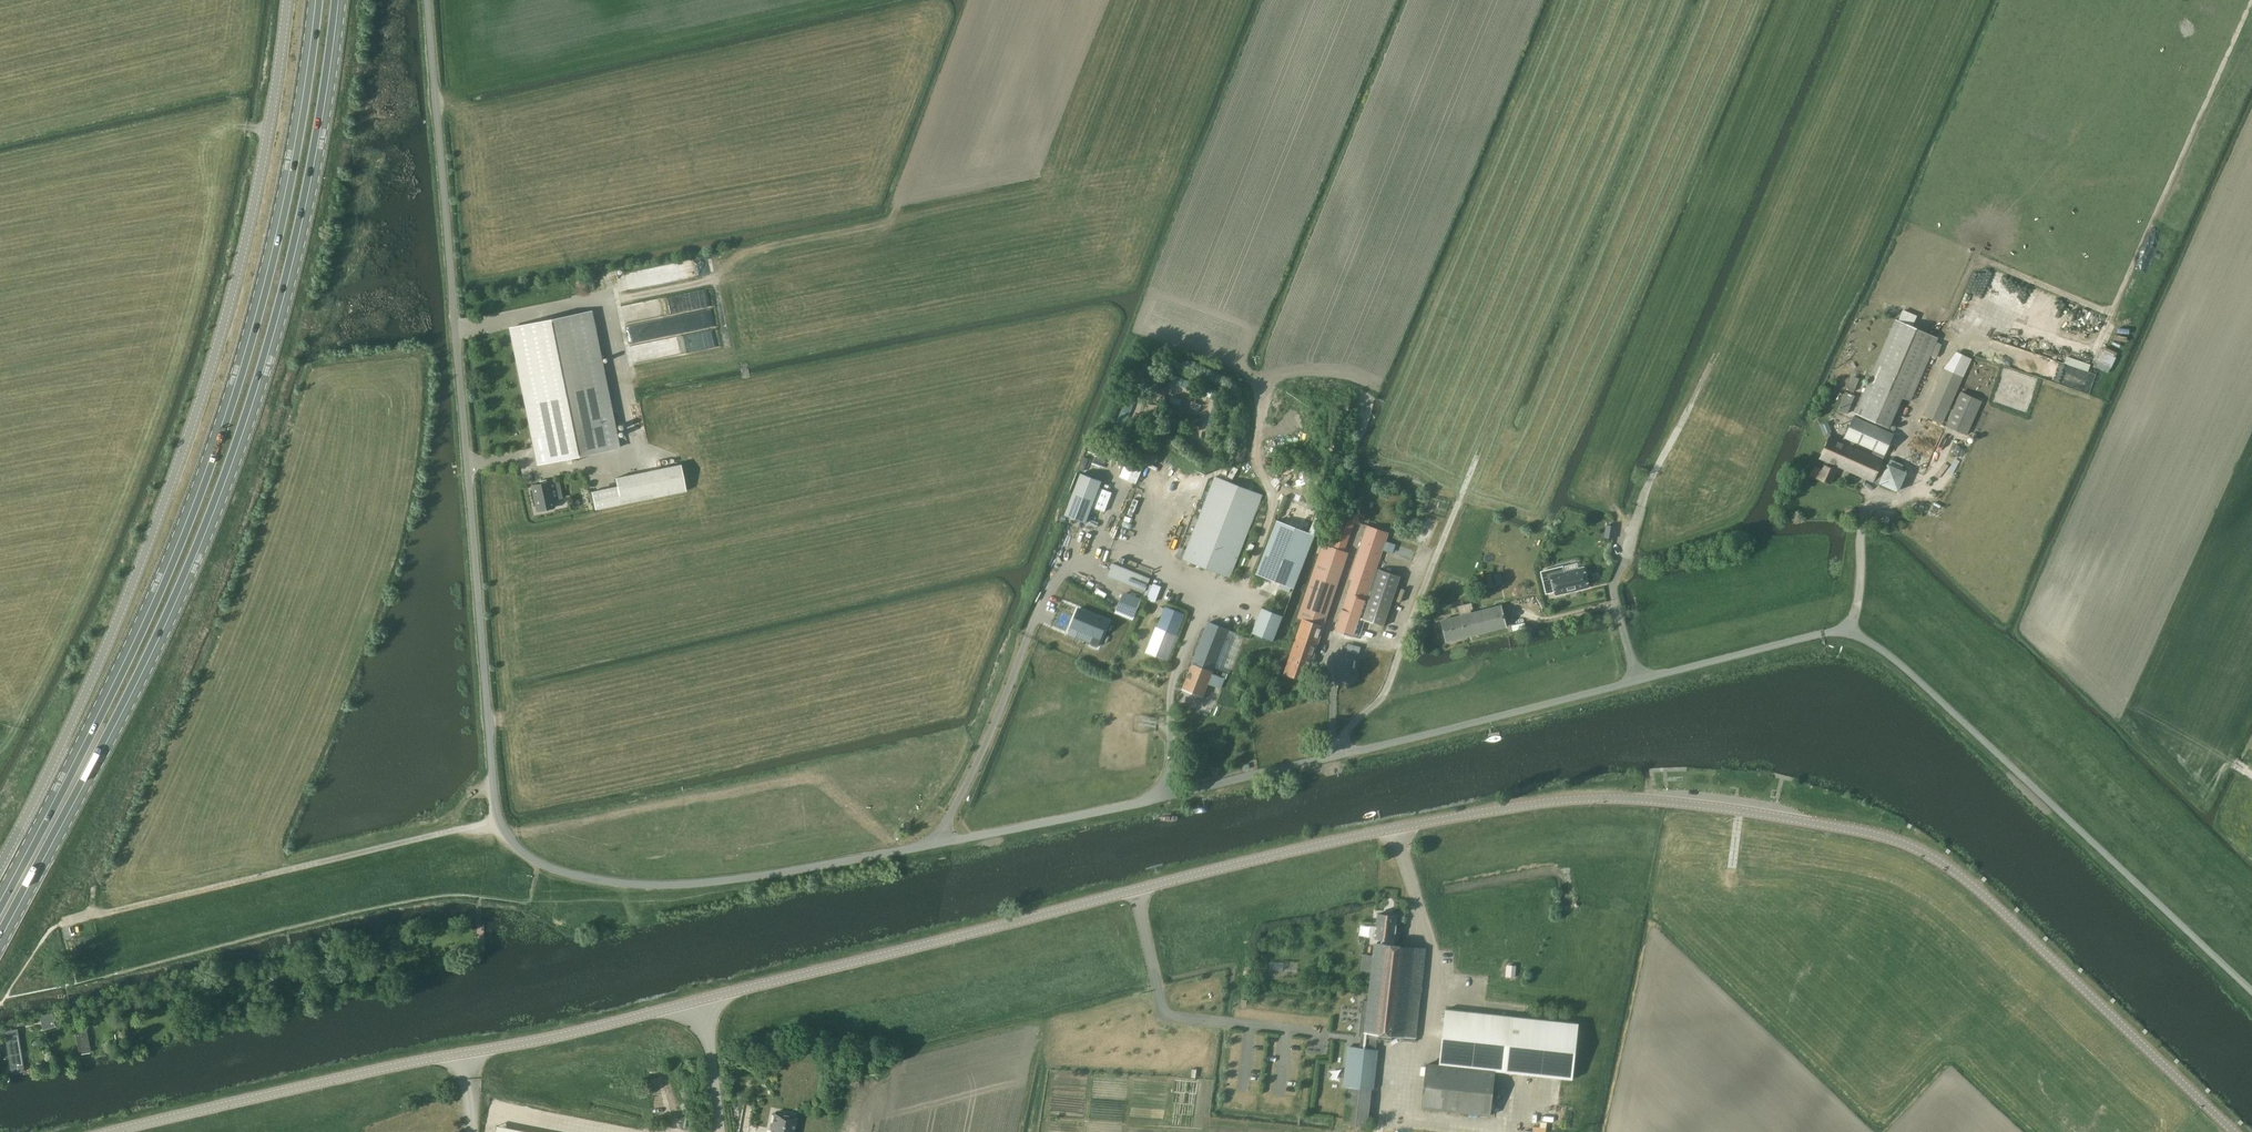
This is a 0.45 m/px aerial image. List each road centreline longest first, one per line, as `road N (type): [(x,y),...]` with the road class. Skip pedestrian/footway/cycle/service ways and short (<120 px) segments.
road 1 (tertiary): [(111,1131),(585,1031),(1394,827),(1597,799),(1777,815),(1908,845),(1969,881),(2233,1131)]
road 2 (unclassified): [(662,885),(757,877),(1166,795),(1822,633),(1850,633),(1893,660),(2251,992)]
road 3 (unclassified): [(662,885),(603,881),(539,864),(498,819),(427,0)]
road 4 (primary): [(0,940),(178,601),(244,430),(305,205),(339,0)]
road 5 (primary): [(315,0),(273,245),(222,427),(136,636),(0,901)]
road 6 (unclassified): [(0,865),(93,677),(195,415),(243,247),(286,0)]
road 7 (track): [(64,922),(498,819)]
road 8 (track): [(2091,365),(2251,1)]
road 9 (track): [(1626,555),(1645,491),(1712,363)]
road 10 (track): [(1237,597),(1273,503),(1256,456),(1260,424)]

